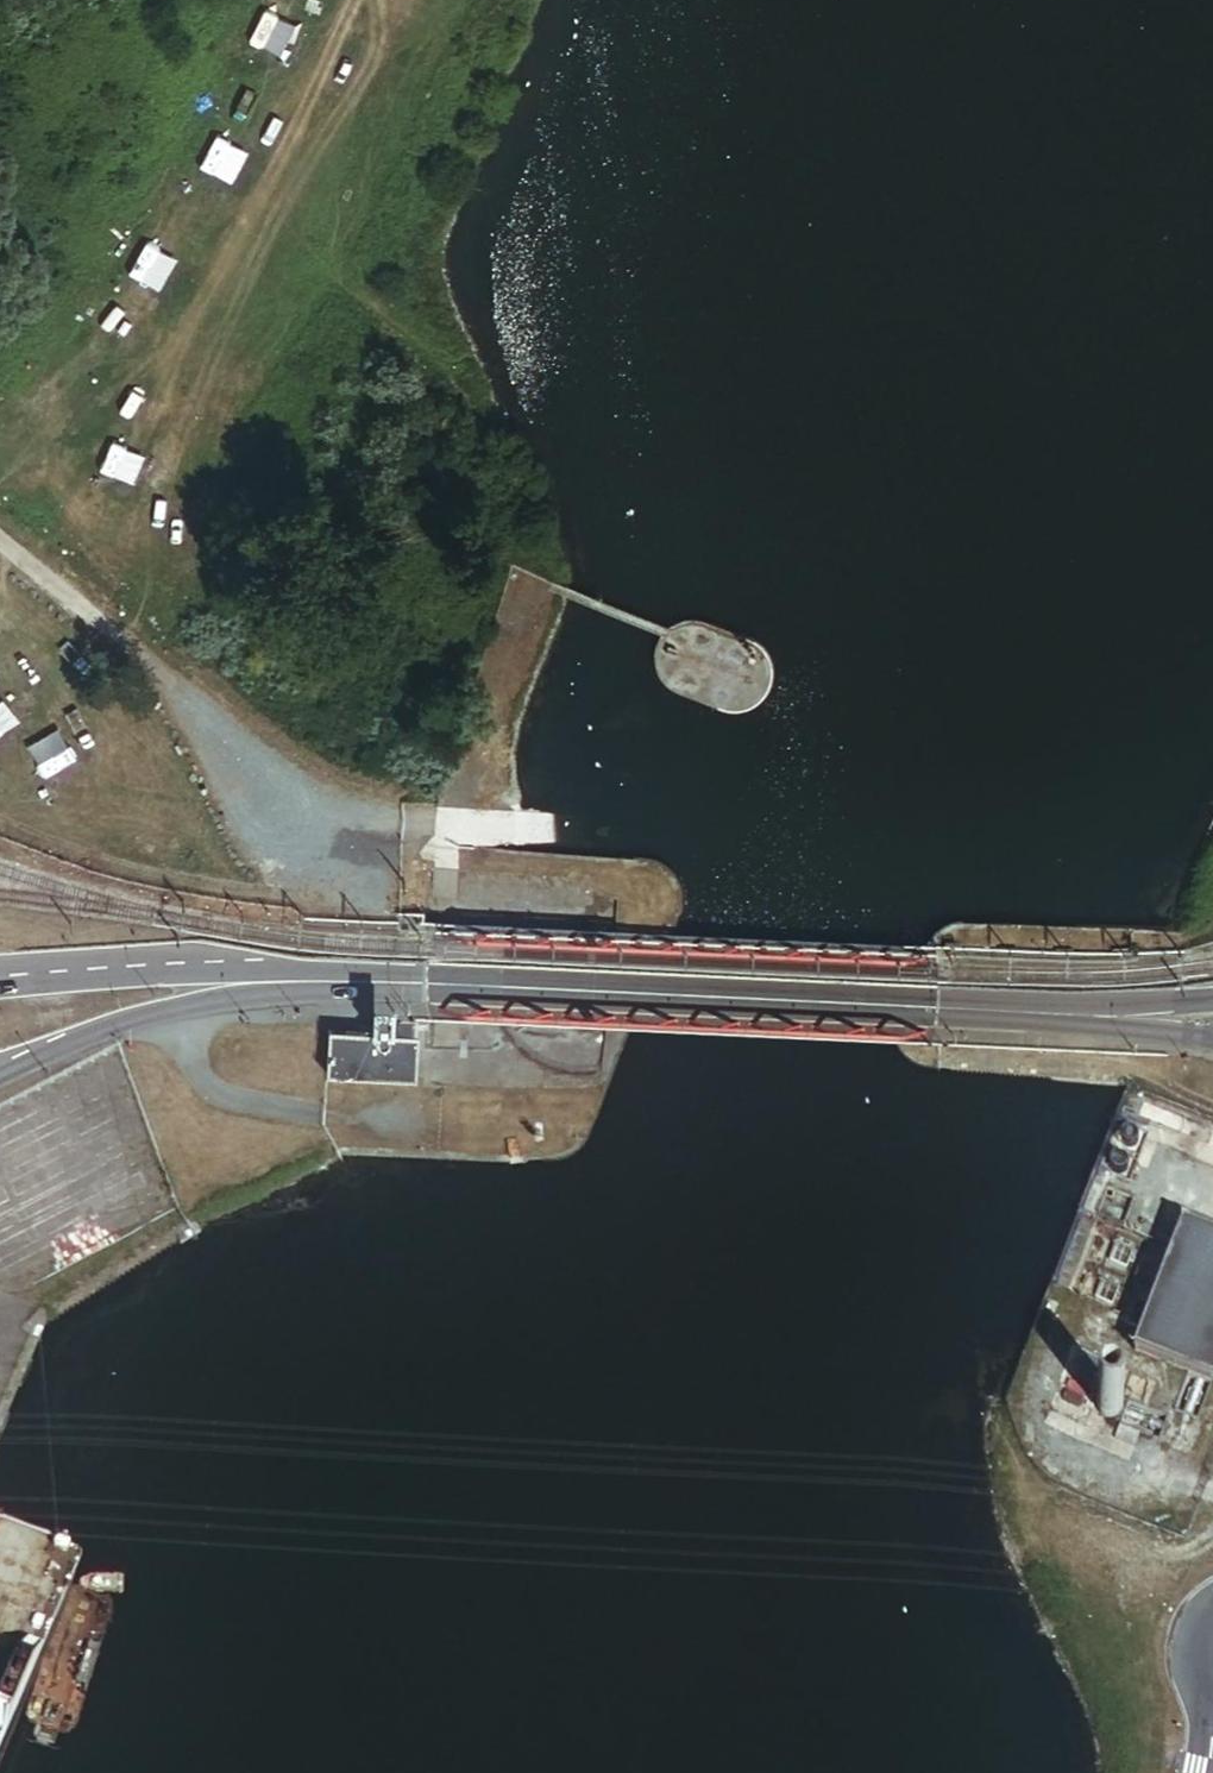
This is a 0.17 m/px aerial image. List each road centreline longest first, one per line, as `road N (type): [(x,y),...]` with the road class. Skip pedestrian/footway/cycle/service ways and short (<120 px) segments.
road 1 (track): [(0,545),(305,798),(364,820),(431,823),(524,577)]
road 2 (secondary): [(1116,1018),(932,1001),(330,979)]
road 3 (track): [(0,429),(64,435),(137,403),(212,304),(392,28)]
road 4 (secondary): [(38,1057),(172,1009),(330,979)]
road 5 (secondary): [(212,972),(0,988)]
road 6 (unclassified): [(212,972),(0,969)]

